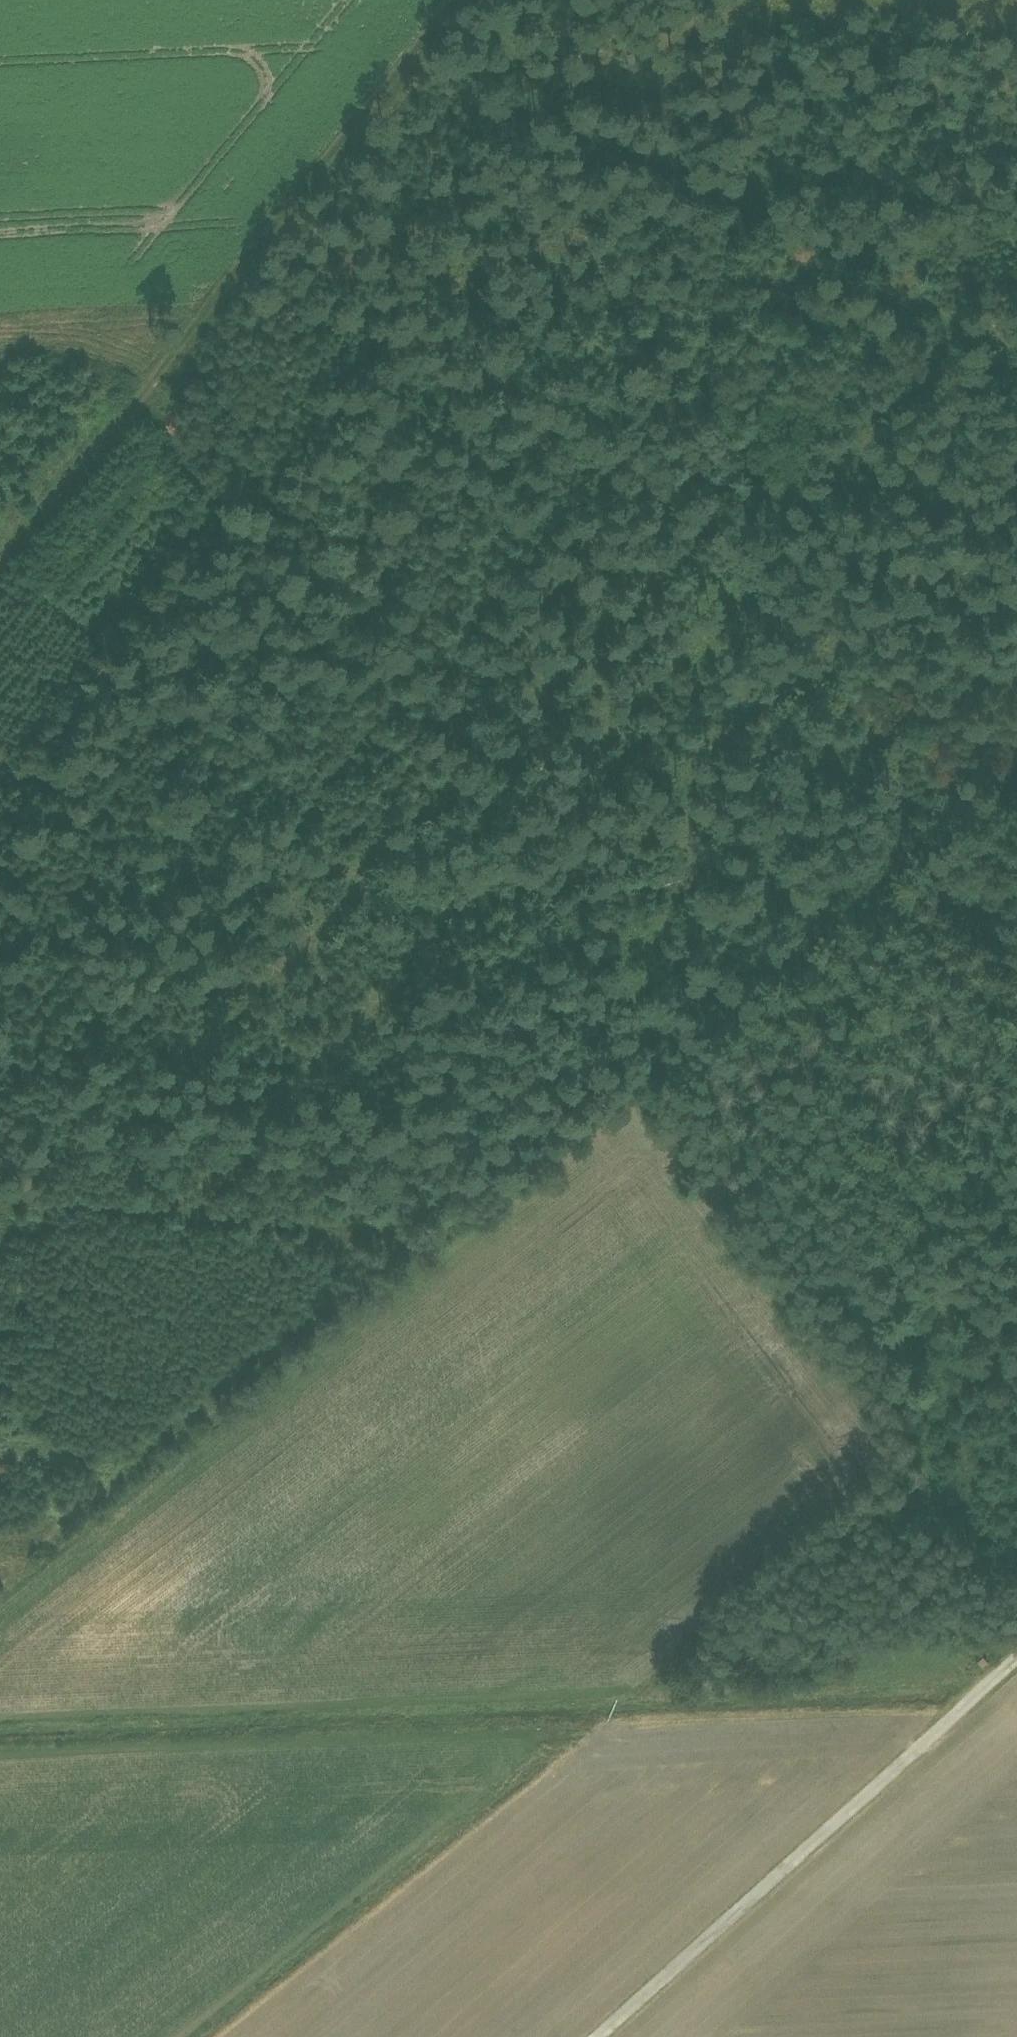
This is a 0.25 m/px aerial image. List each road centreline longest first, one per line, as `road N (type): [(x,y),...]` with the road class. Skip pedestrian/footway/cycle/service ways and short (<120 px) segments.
road 1 (track): [(1016,1654),(588,2036)]

